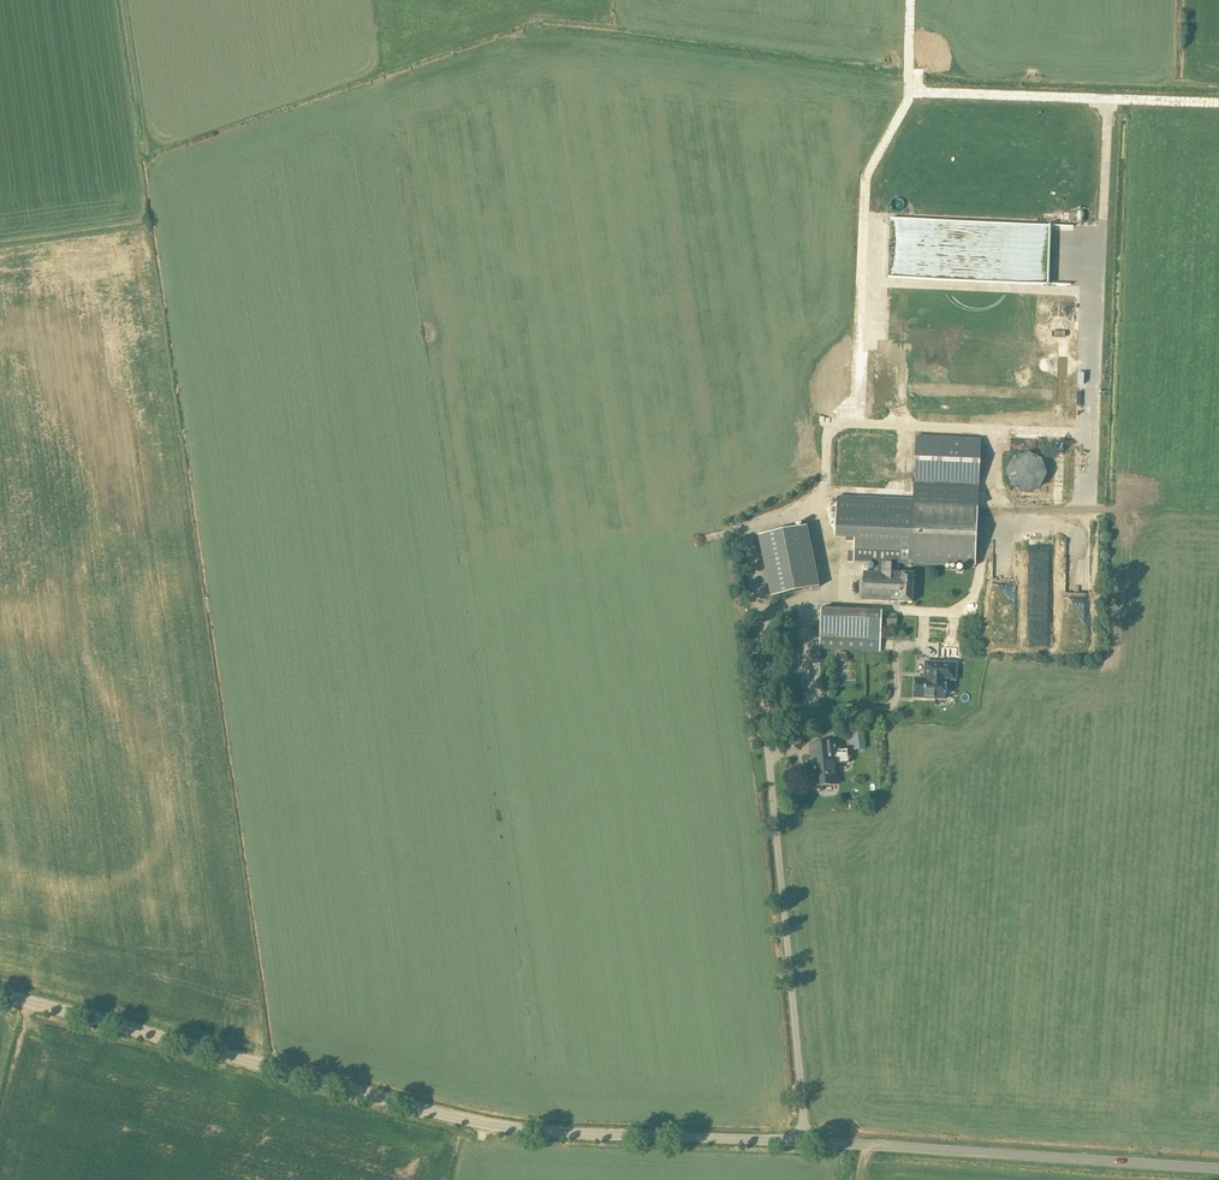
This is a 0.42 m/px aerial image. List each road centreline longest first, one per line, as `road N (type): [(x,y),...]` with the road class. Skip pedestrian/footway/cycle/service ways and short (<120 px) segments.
road 1 (tertiary): [(807,1142),(505,1128),(0,996)]
road 2 (unclassified): [(807,1142),(756,604)]
road 3 (tertiary): [(1218,1168),(807,1142)]

